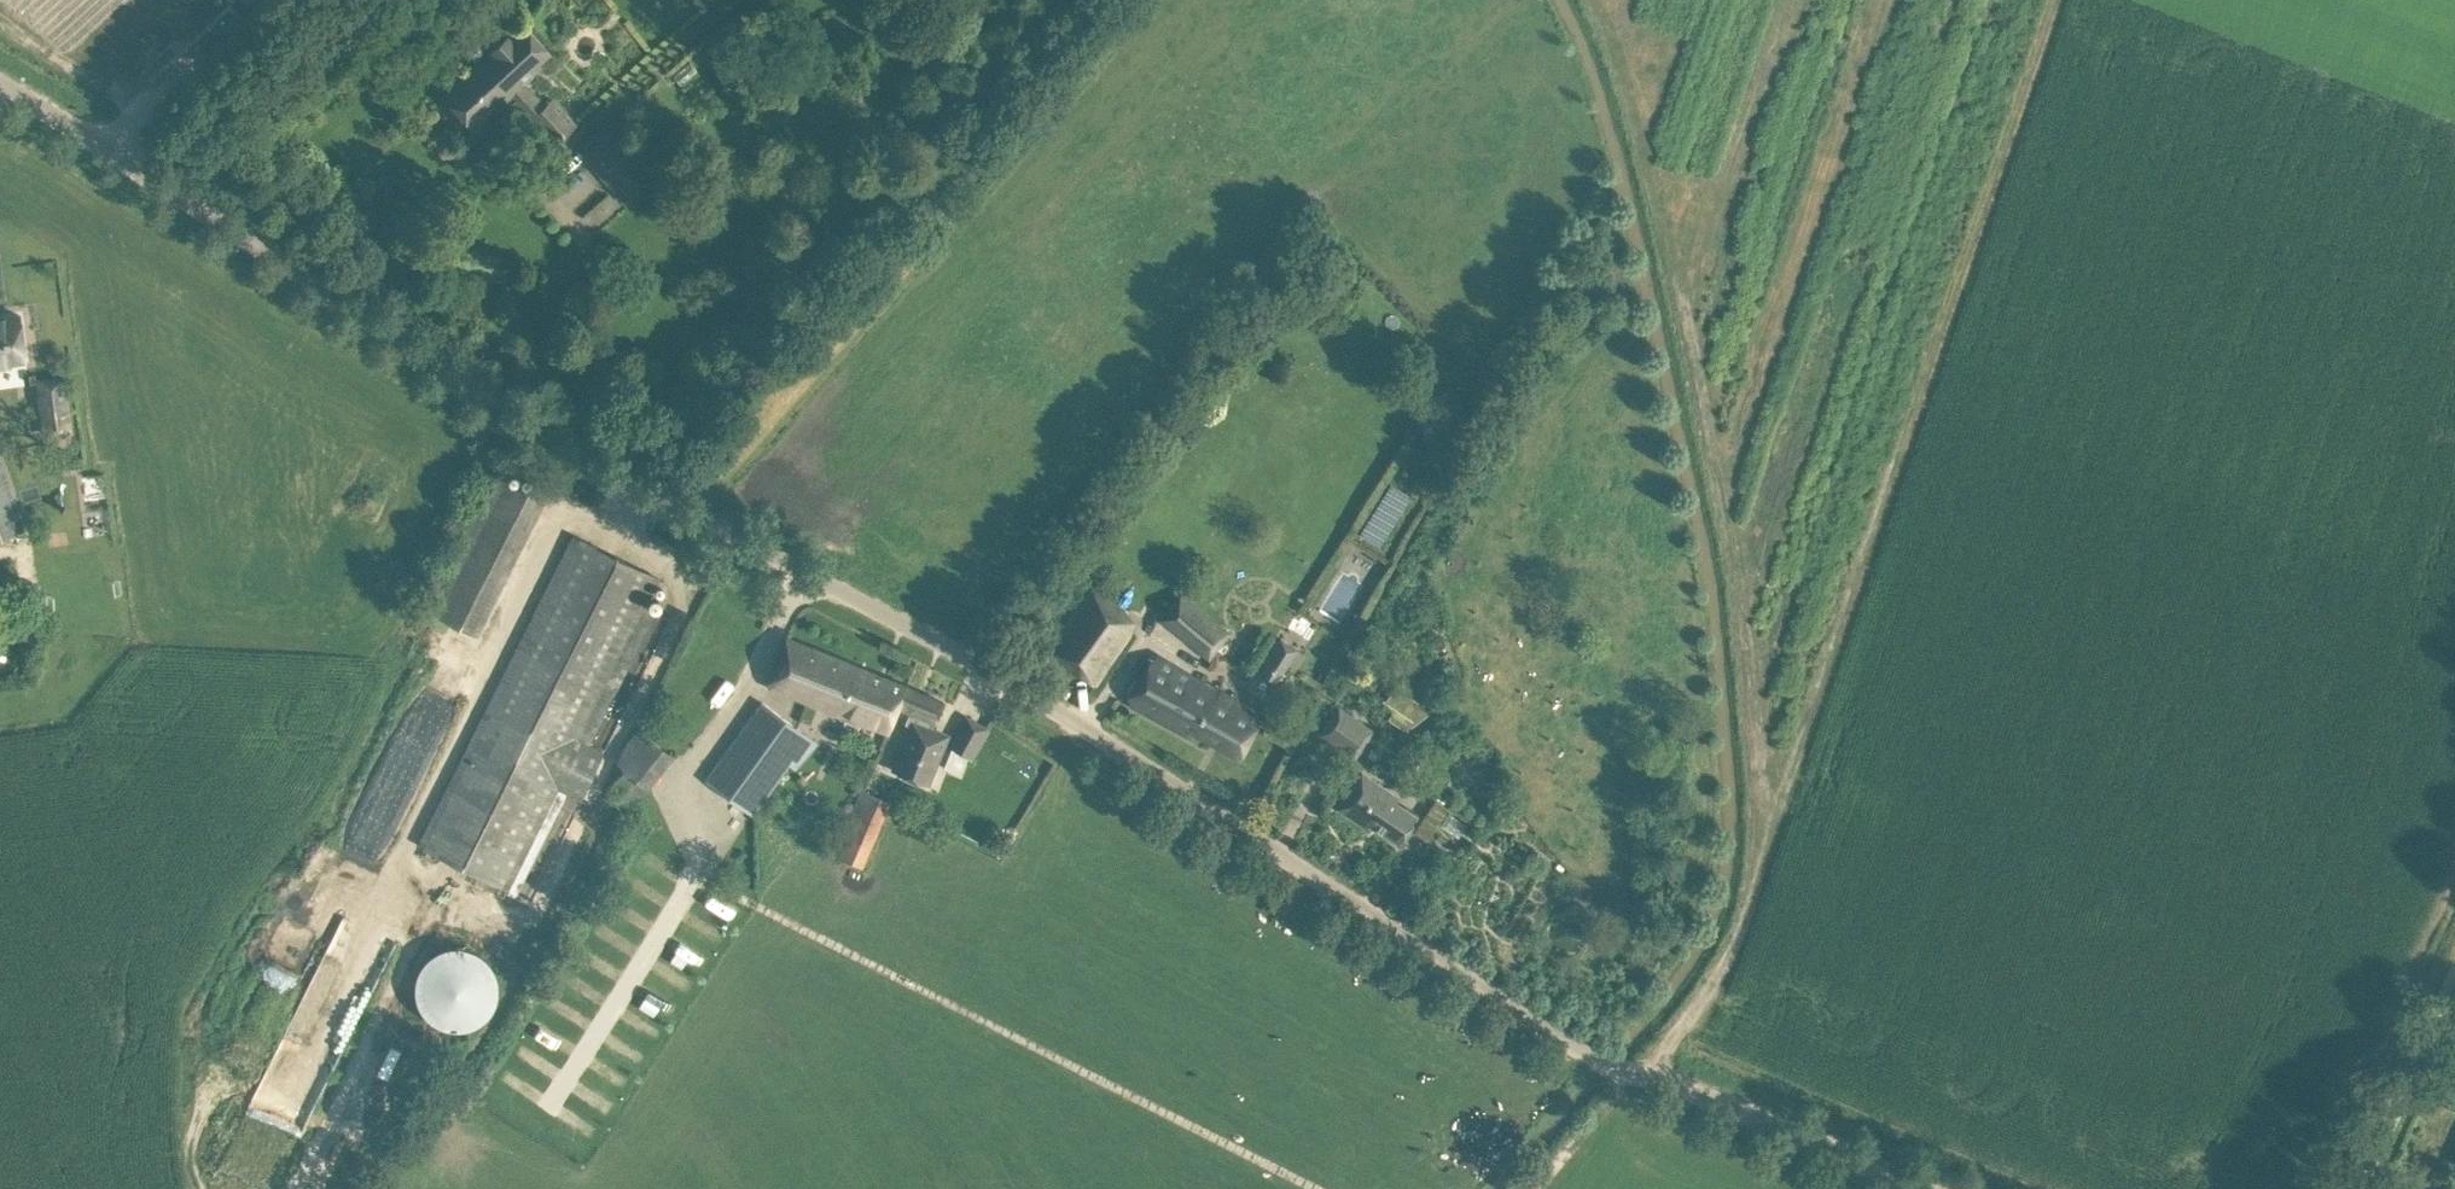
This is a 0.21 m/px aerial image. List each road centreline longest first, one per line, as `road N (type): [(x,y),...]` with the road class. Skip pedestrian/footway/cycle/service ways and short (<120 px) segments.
road 1 (unclassified): [(1920,1188),(1604,1061),(1537,1025),(1042,702),(603,462),(0,83)]
road 2 (unclassified): [(2454,981),(2359,1188)]

